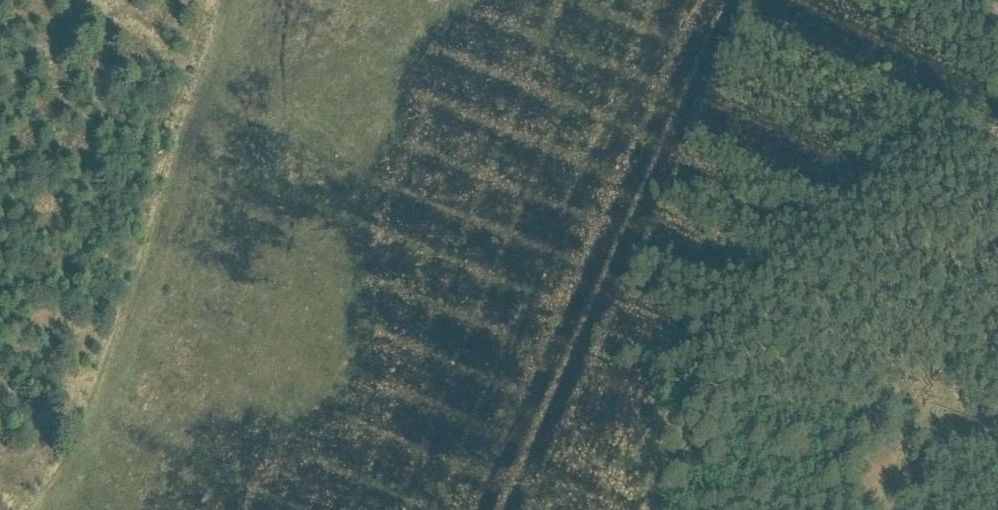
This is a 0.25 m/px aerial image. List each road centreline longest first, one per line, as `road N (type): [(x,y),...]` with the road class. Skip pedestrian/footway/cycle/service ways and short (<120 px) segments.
road 1 (track): [(39,509),(79,444),(229,0)]

